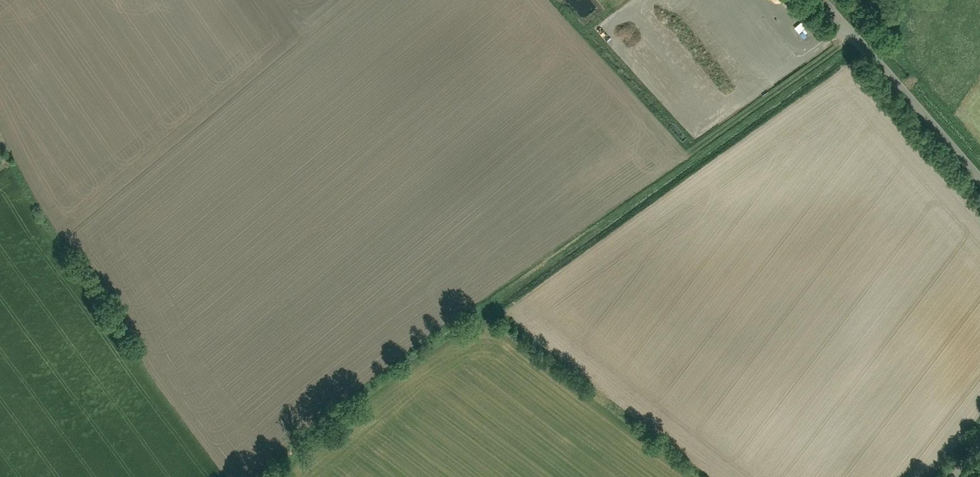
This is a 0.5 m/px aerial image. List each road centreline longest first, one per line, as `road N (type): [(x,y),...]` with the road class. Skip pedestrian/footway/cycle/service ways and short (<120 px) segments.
road 1 (unclassified): [(822,0),(979,178)]

